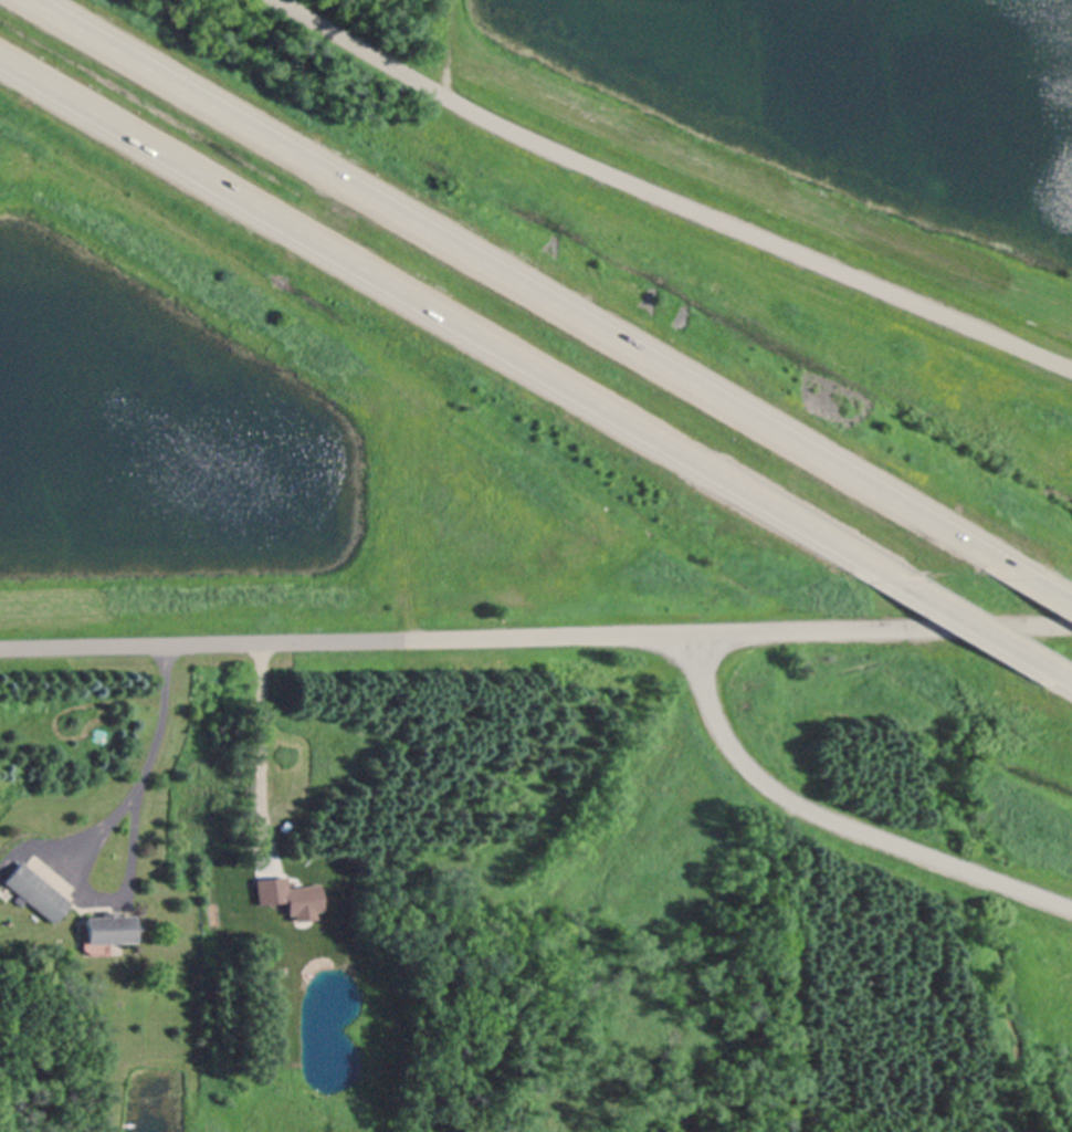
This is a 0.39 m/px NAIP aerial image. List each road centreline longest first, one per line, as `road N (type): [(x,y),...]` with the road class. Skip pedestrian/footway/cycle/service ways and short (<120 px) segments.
road 1 (motorway): [(1028,576),(36,0)]
road 2 (residential): [(1071,629),(0,649)]
road 3 (motorway): [(0,59),(902,578)]
road 4 (residential): [(1071,371),(605,177),(491,123),(276,0)]
road 5 (residential): [(1071,908),(786,797),(725,736),(693,635)]
road 6 (motorway): [(902,578),(1068,677)]

